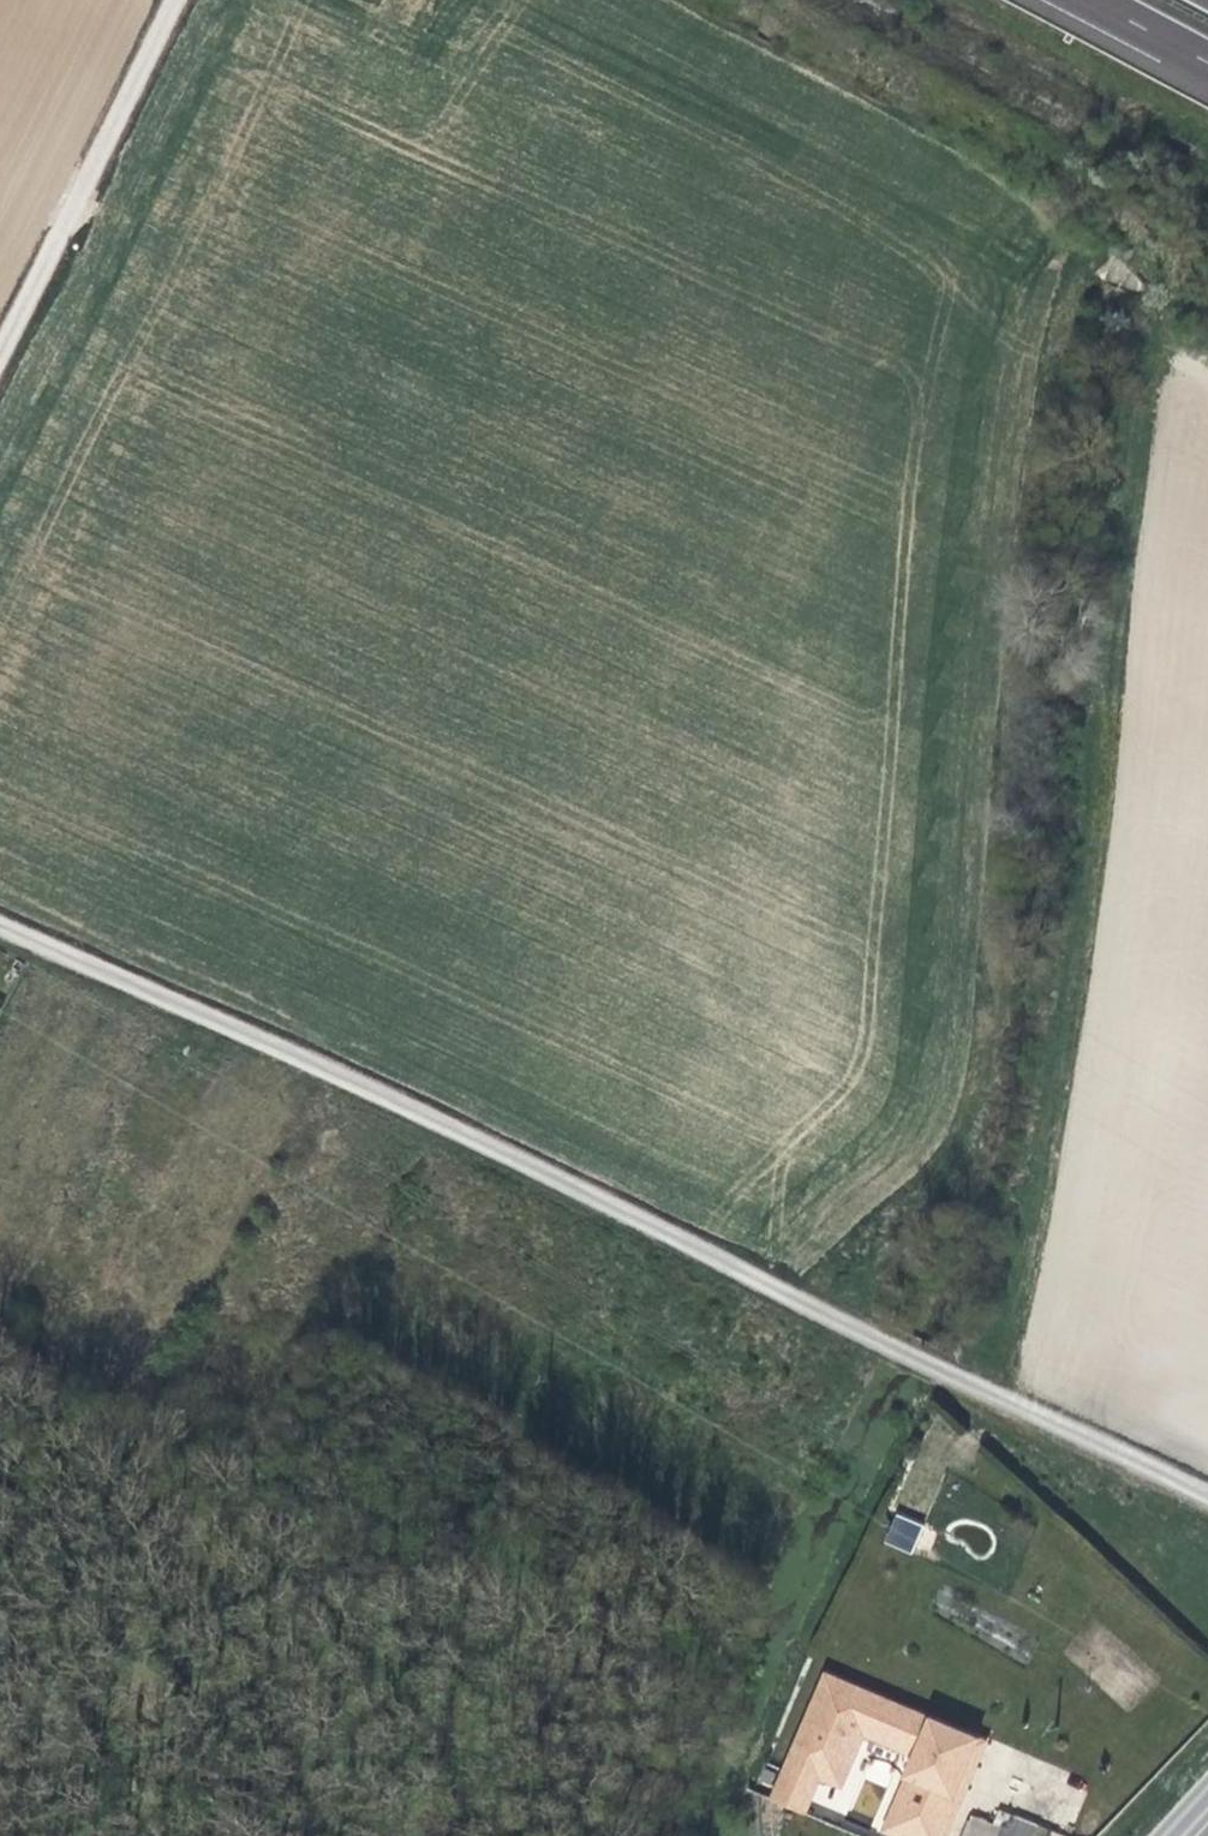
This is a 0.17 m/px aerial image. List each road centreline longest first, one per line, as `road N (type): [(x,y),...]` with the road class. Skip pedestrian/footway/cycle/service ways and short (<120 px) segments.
road 1 (track): [(1207,1497),(437,1121),(0,925)]
road 2 (unclassified): [(180,0),(0,357)]
road 3 (motorway): [(1084,0),(1207,66)]

